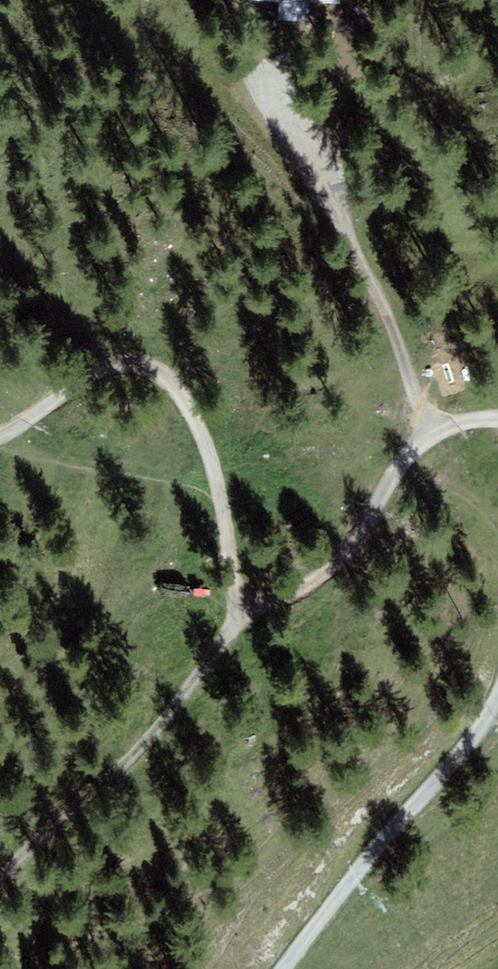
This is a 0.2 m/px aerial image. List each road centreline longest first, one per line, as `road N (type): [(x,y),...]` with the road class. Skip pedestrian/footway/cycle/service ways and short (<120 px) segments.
road 1 (track): [(0,437),(117,364),(163,378),(201,435),(236,590),(253,602),(276,600),(337,561),(429,431),(497,418)]
road 2 (track): [(429,431),(382,301),(354,242),(254,88),(250,51)]
road 3 (track): [(253,602),(140,751),(0,880)]
road 4 (track): [(497,697),(295,968)]

